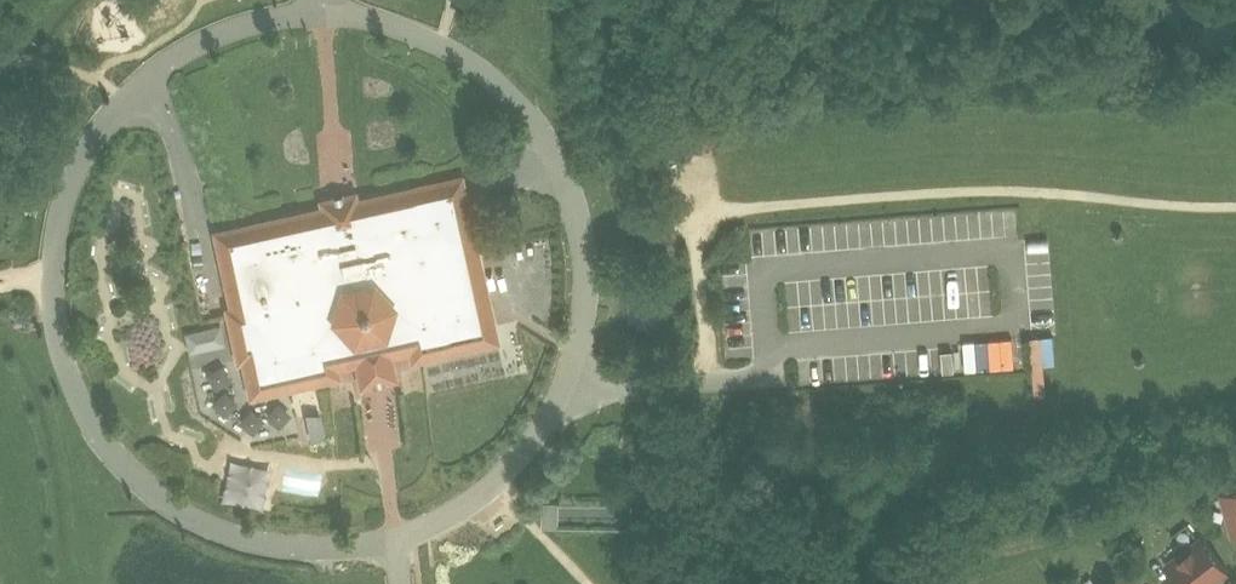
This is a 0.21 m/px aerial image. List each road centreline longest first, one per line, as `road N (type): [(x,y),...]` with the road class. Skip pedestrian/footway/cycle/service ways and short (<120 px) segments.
road 1 (residential): [(325,8),(232,20),(189,38),(122,87),(66,169),(51,217),(49,273),(82,413),(149,490),(241,535),(292,544),(393,532)]
road 2 (residential): [(393,532),(469,496),(534,430),(562,379),(583,268),(556,159),(486,70),(439,39),(384,17),(325,8)]
road 3 (track): [(721,374),(705,242),(723,207),(1029,183),(1235,197)]

